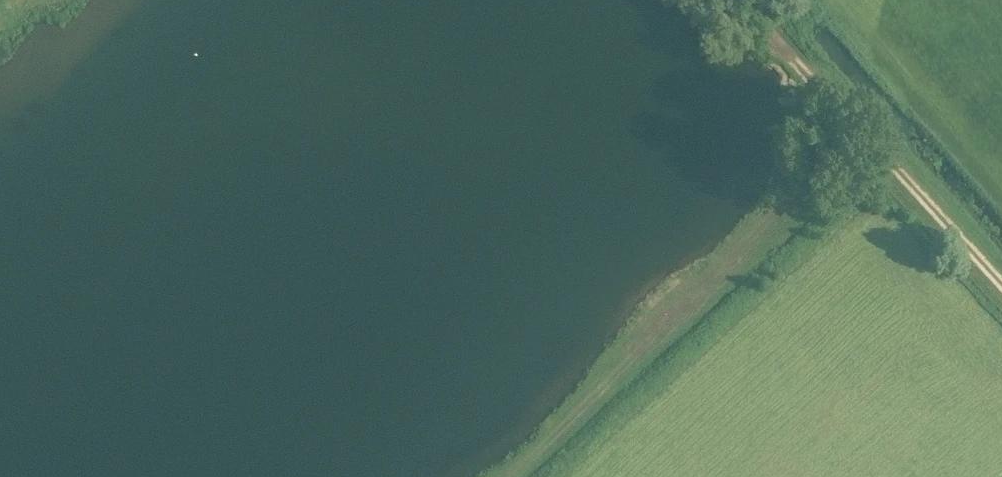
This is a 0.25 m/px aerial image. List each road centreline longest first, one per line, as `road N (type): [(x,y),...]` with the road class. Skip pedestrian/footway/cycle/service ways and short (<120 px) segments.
road 1 (track): [(1001,281),(745,0)]

